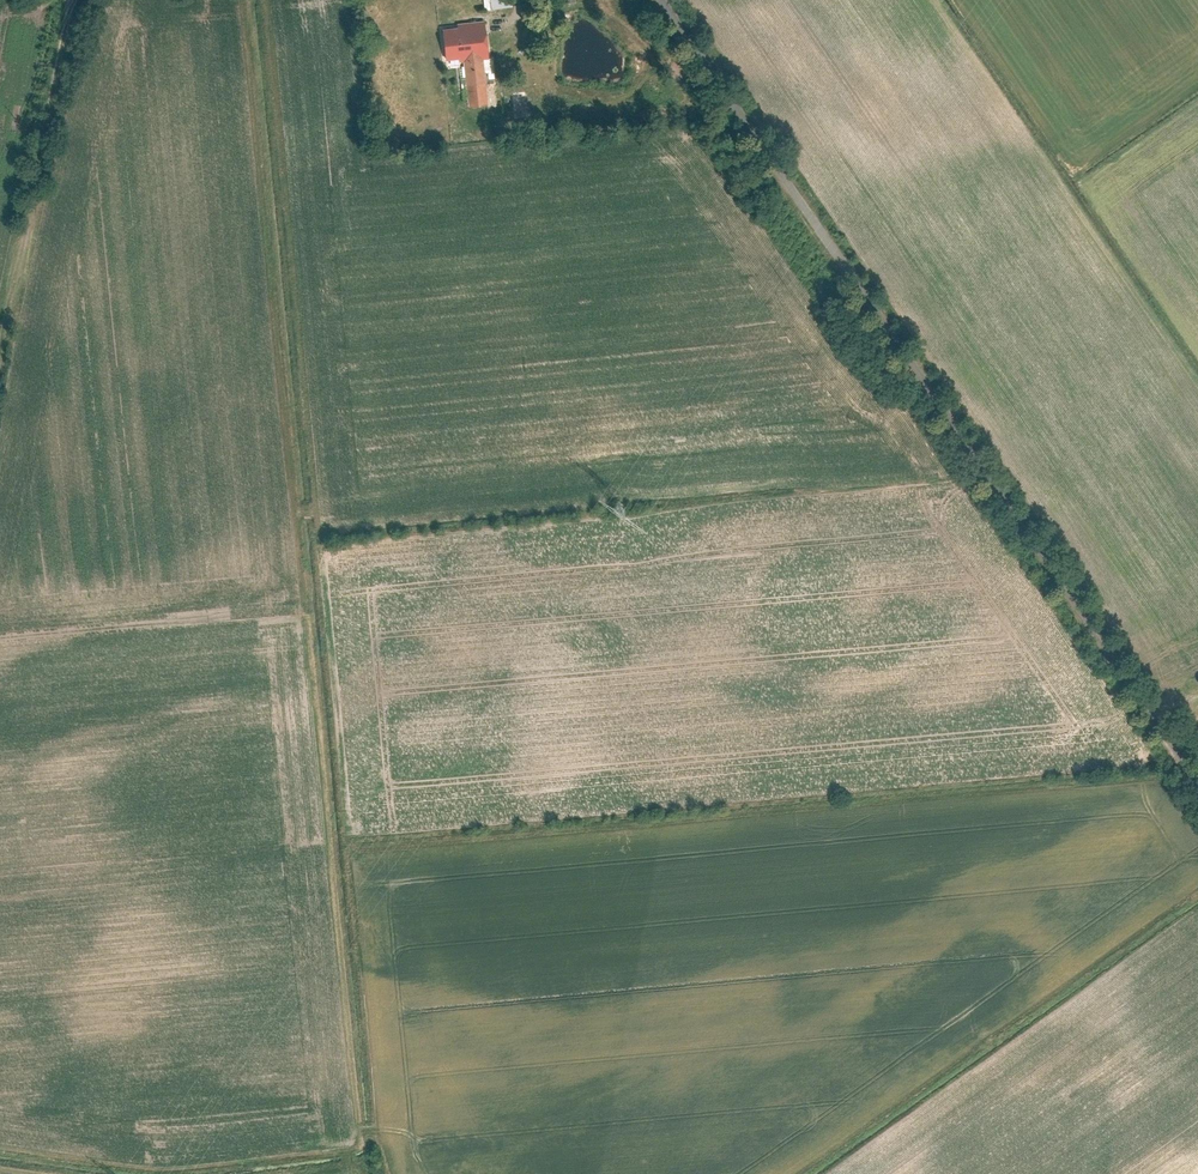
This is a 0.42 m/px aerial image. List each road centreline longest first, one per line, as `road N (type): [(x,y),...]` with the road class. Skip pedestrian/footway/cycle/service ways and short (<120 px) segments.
road 1 (unclassified): [(1197,793),(654,0)]
road 2 (track): [(0,335),(71,0)]

